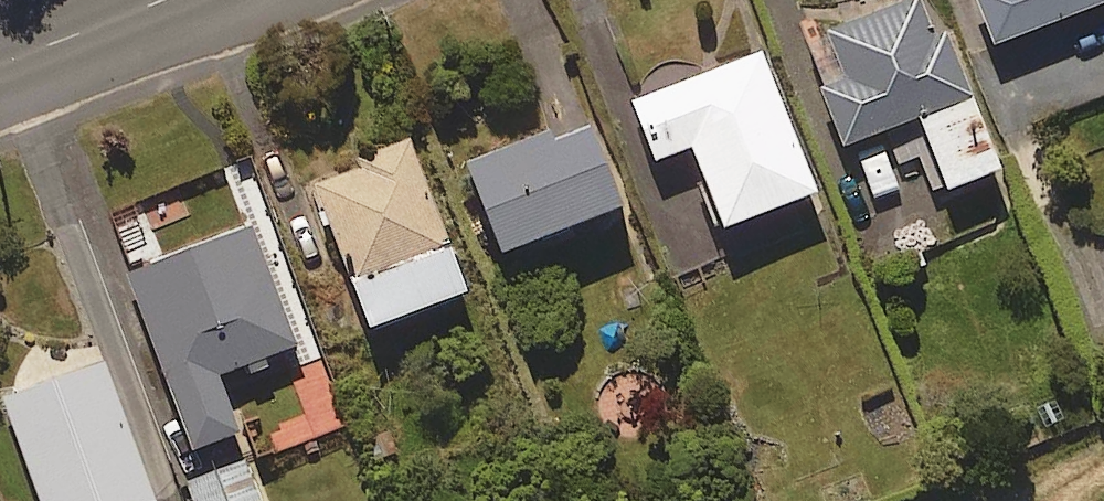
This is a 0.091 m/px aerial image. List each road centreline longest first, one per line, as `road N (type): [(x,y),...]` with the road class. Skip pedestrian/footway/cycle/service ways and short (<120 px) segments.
road 1 (secondary): [(0,63),(154,0)]

